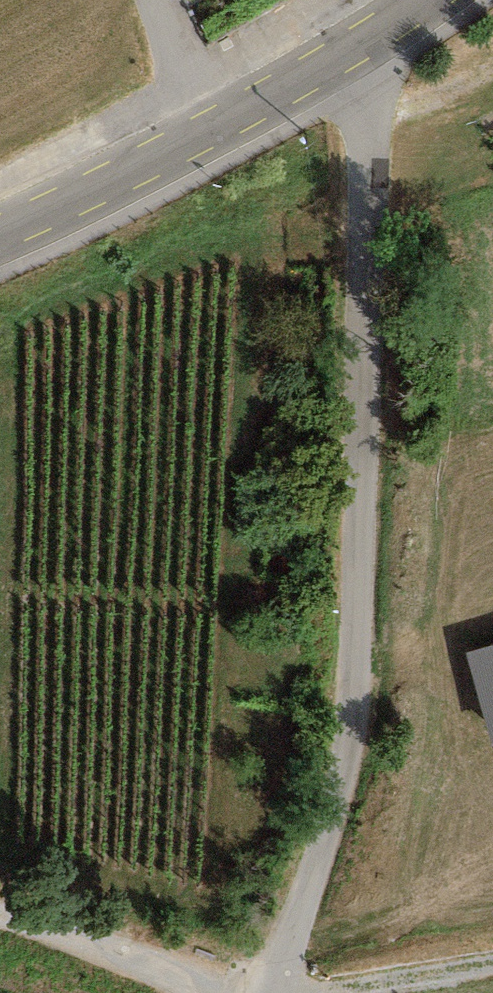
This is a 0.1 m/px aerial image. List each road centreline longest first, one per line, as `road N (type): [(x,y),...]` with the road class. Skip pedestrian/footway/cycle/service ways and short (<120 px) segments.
road 1 (residential): [(437,0),(354,867),(297,992)]
road 2 (tertiary): [(211,127),(431,0)]
road 3 (tertiary): [(0,241),(211,127)]
road 4 (track): [(0,936),(168,966),(211,992)]
road 5 (residential): [(211,127),(152,0)]

